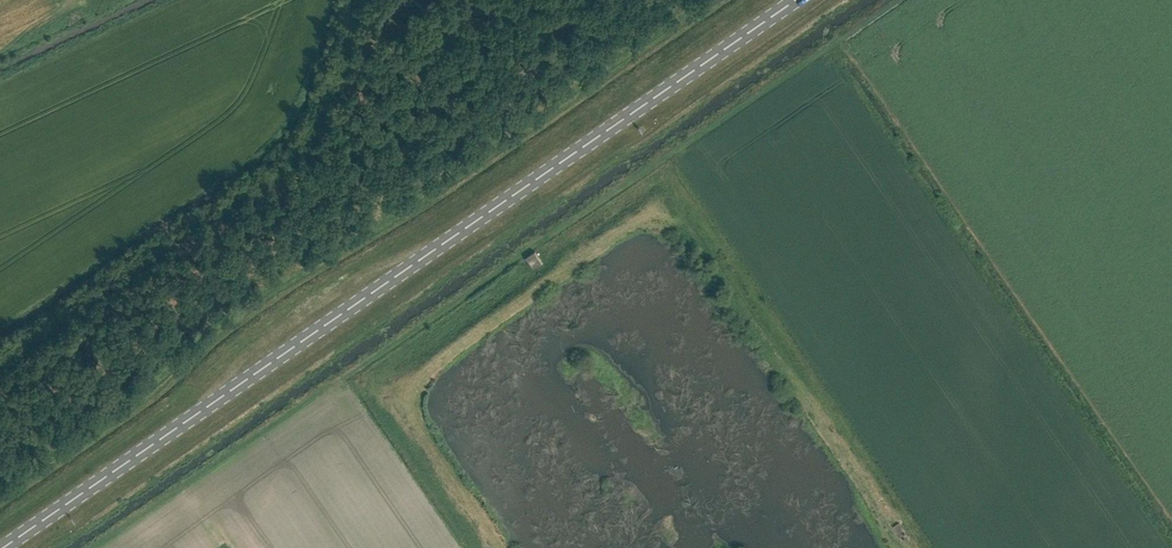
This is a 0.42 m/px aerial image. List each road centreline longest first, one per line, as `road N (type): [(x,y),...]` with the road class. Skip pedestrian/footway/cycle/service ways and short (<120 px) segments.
road 1 (primary): [(3,547),(797,0)]
road 2 (track): [(706,0),(426,193),(218,323),(176,372),(0,498)]

